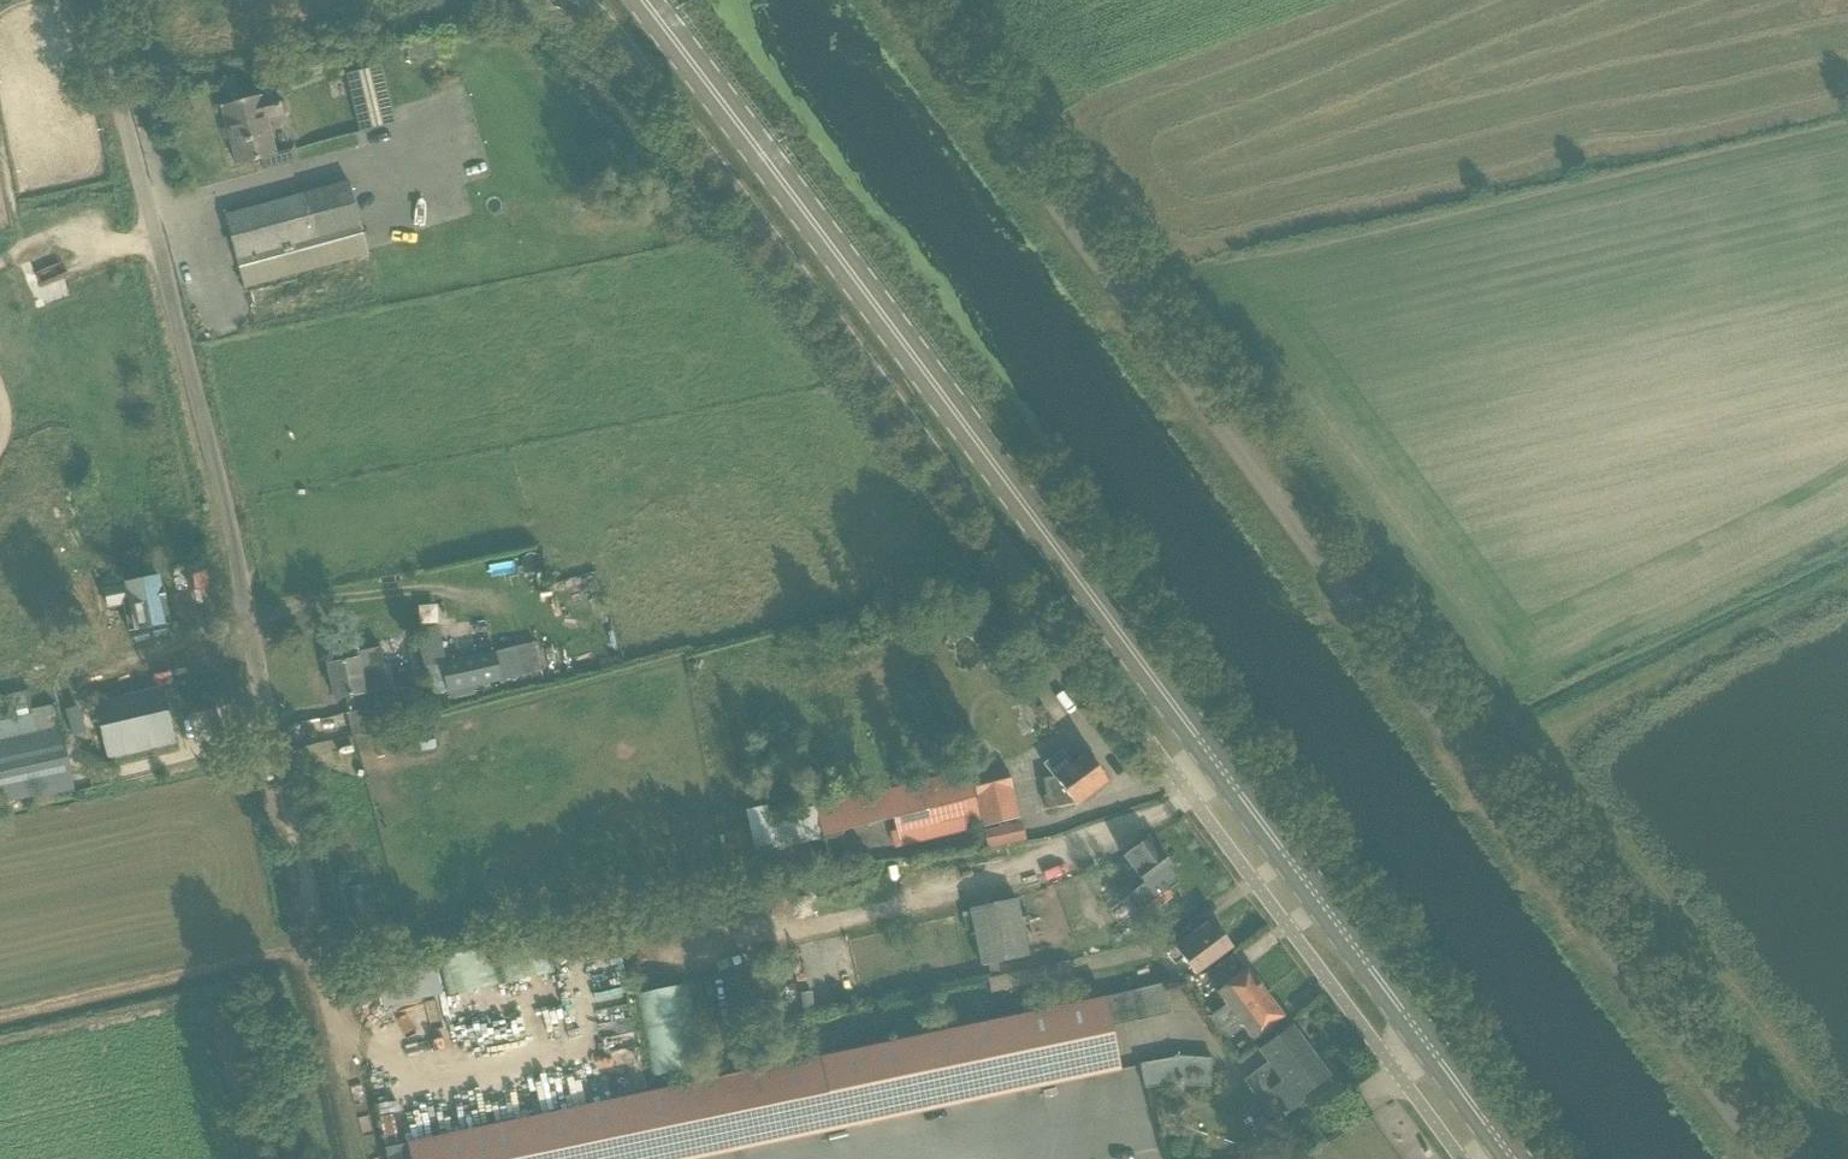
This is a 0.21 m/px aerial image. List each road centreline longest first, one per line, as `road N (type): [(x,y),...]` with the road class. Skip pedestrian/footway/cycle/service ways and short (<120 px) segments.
road 1 (secondary): [(1512,1158),(643,0)]
road 2 (unclassified): [(1758,1158),(899,0)]
road 3 (unclassified): [(277,755),(226,517),(95,0)]

